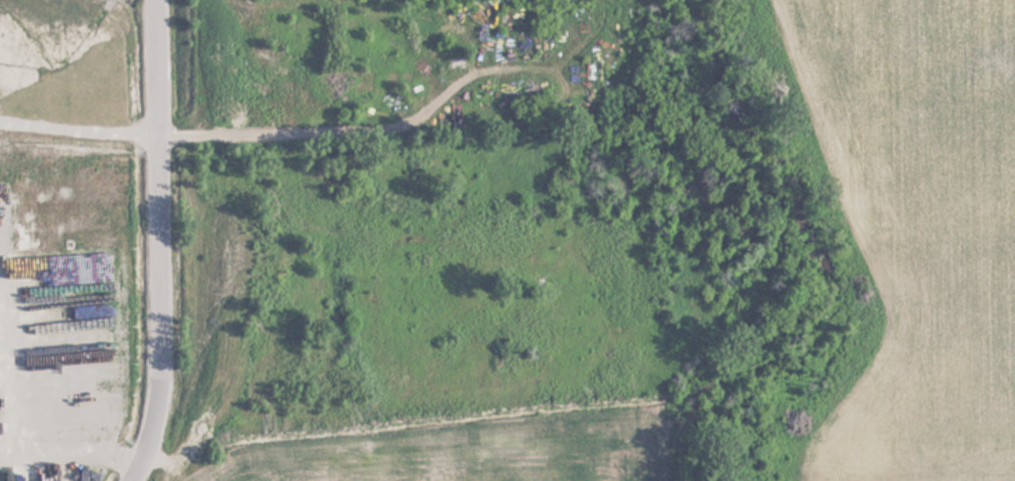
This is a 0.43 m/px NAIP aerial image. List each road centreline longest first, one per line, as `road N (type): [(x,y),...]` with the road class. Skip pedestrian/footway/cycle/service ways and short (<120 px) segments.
road 1 (residential): [(155,0),(160,369),(154,422),(132,480)]

